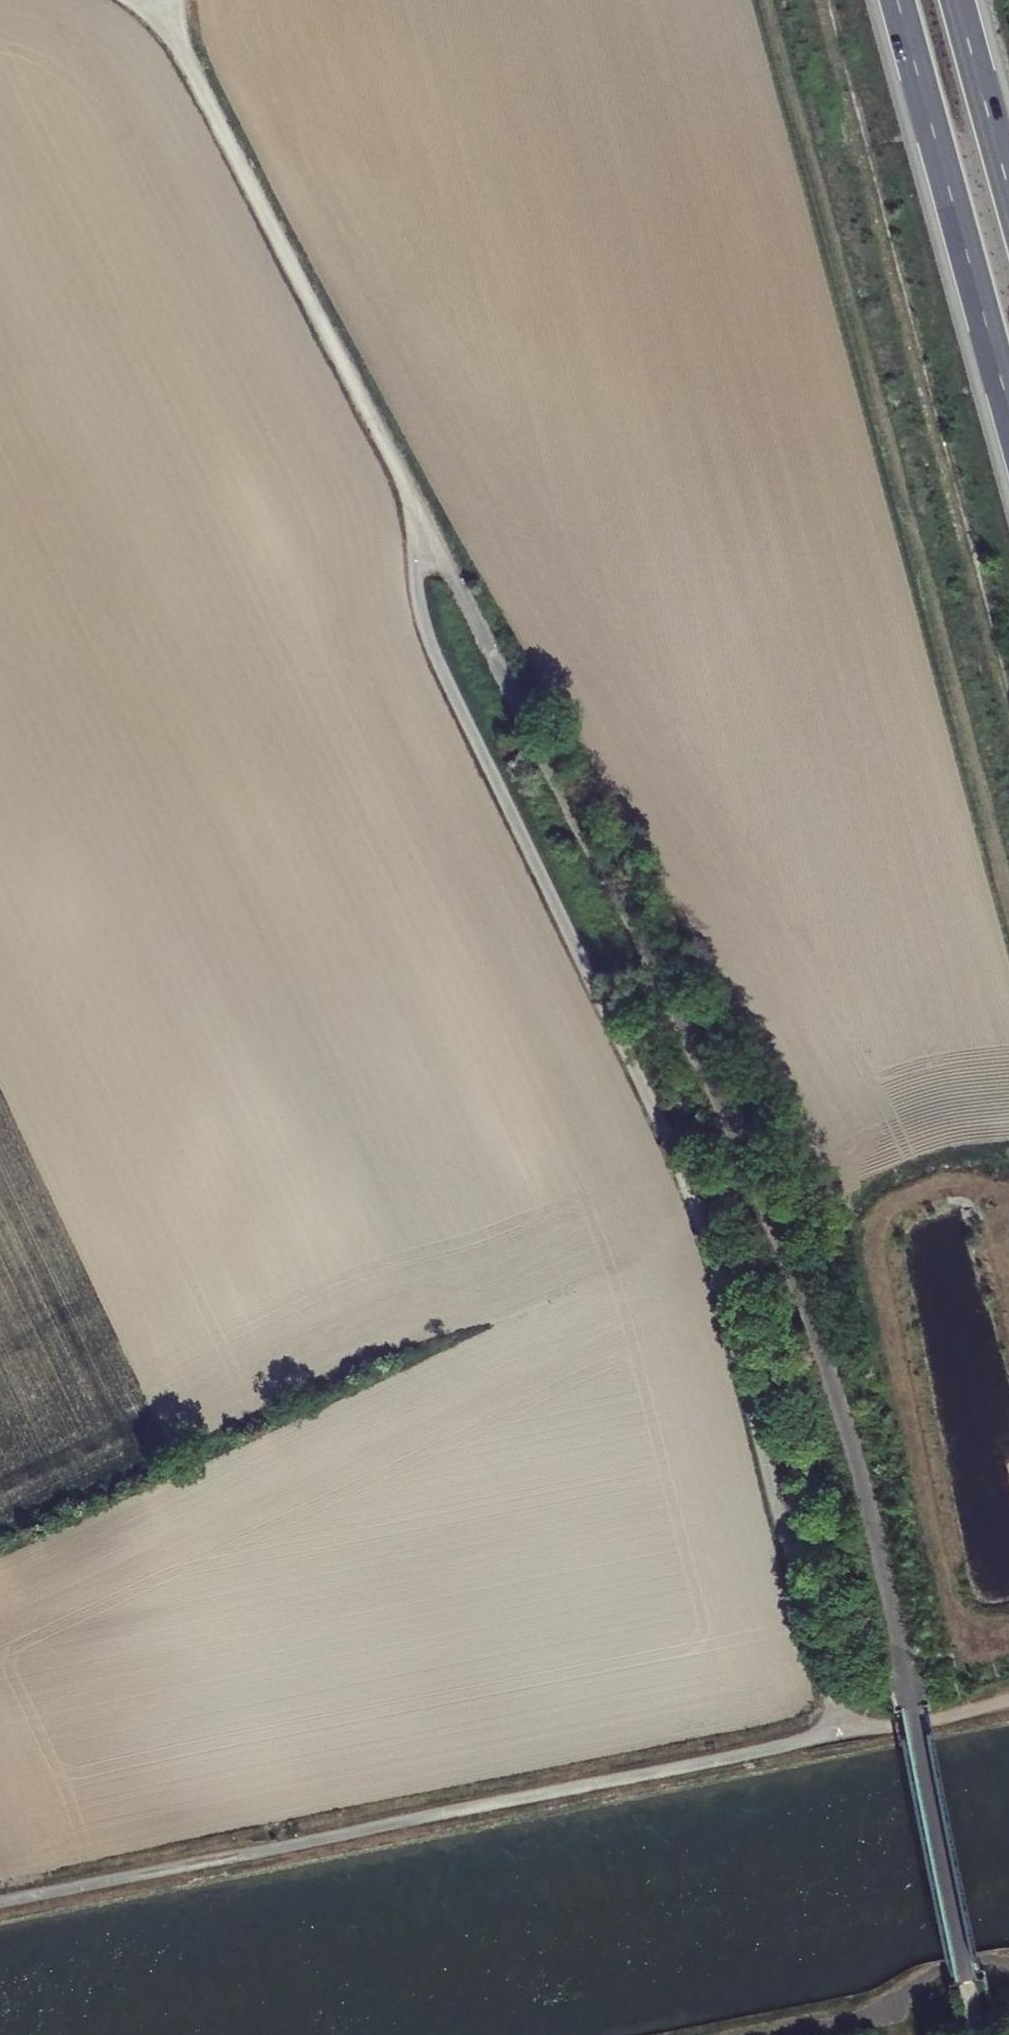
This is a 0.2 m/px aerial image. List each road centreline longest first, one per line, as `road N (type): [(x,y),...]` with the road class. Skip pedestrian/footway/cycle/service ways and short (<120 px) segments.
road 1 (unclassified): [(907,1671),(844,1425),(753,1180),(662,987),(183,52)]
road 2 (trunk): [(898,0),(1008,405)]
road 3 (trunk): [(1008,185),(959,0)]

